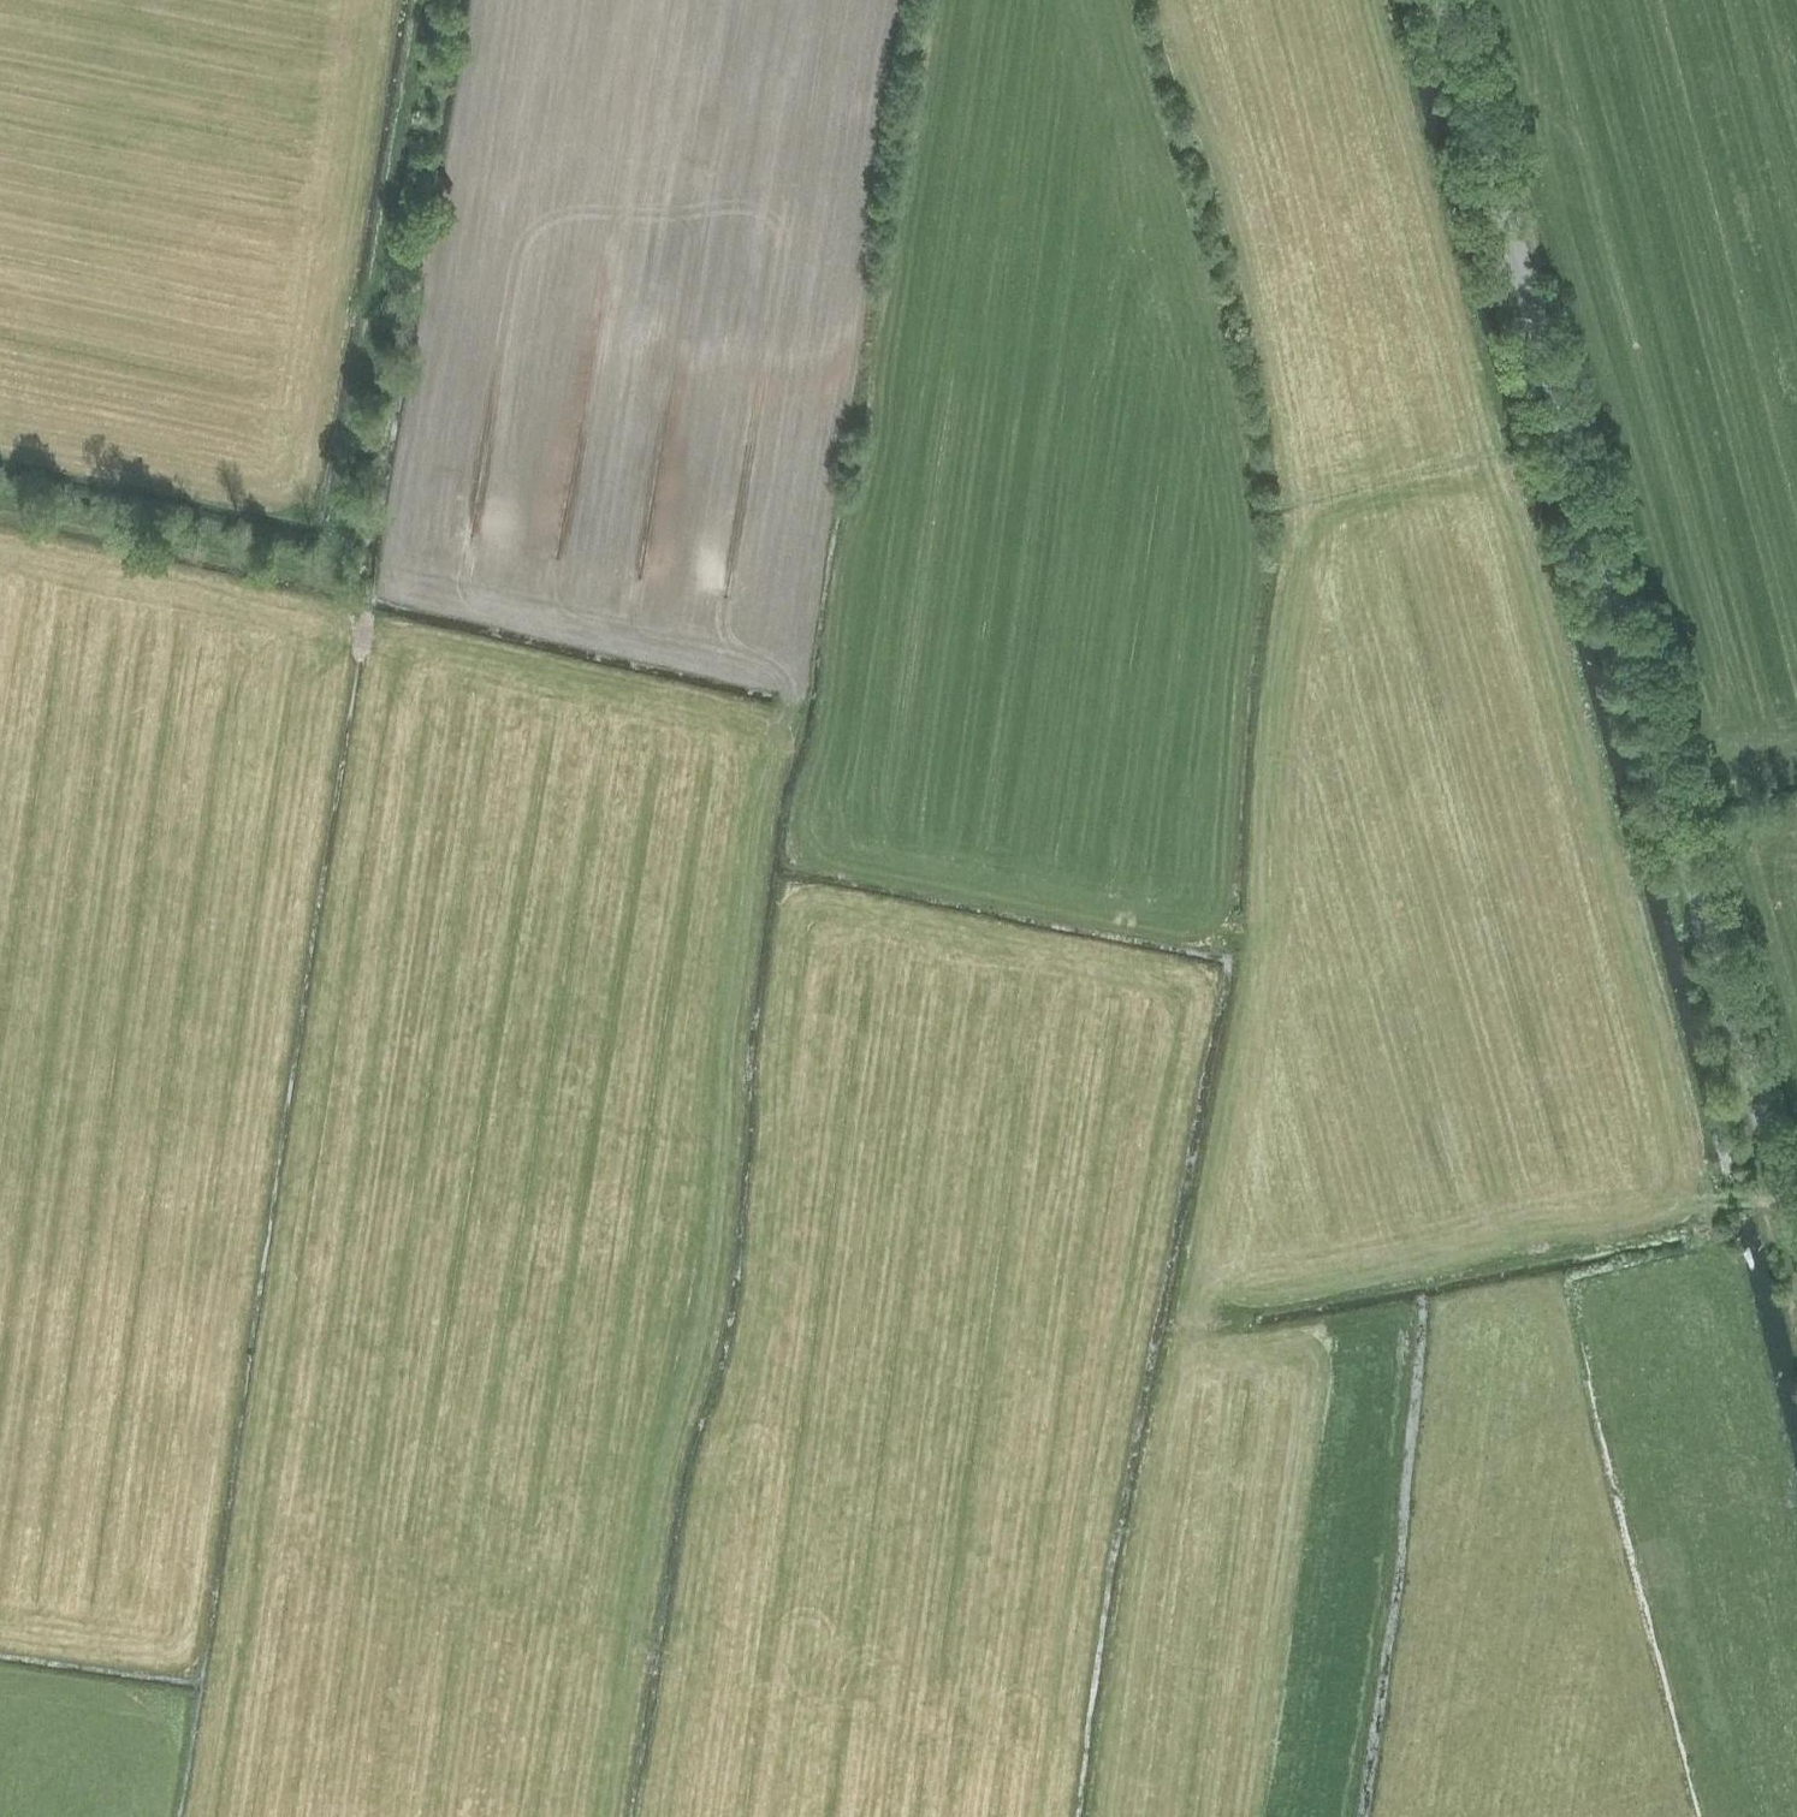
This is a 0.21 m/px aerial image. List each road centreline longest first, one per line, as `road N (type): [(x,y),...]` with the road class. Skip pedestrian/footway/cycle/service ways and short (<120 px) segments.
road 1 (tertiary): [(1796,1233),(1445,0)]

